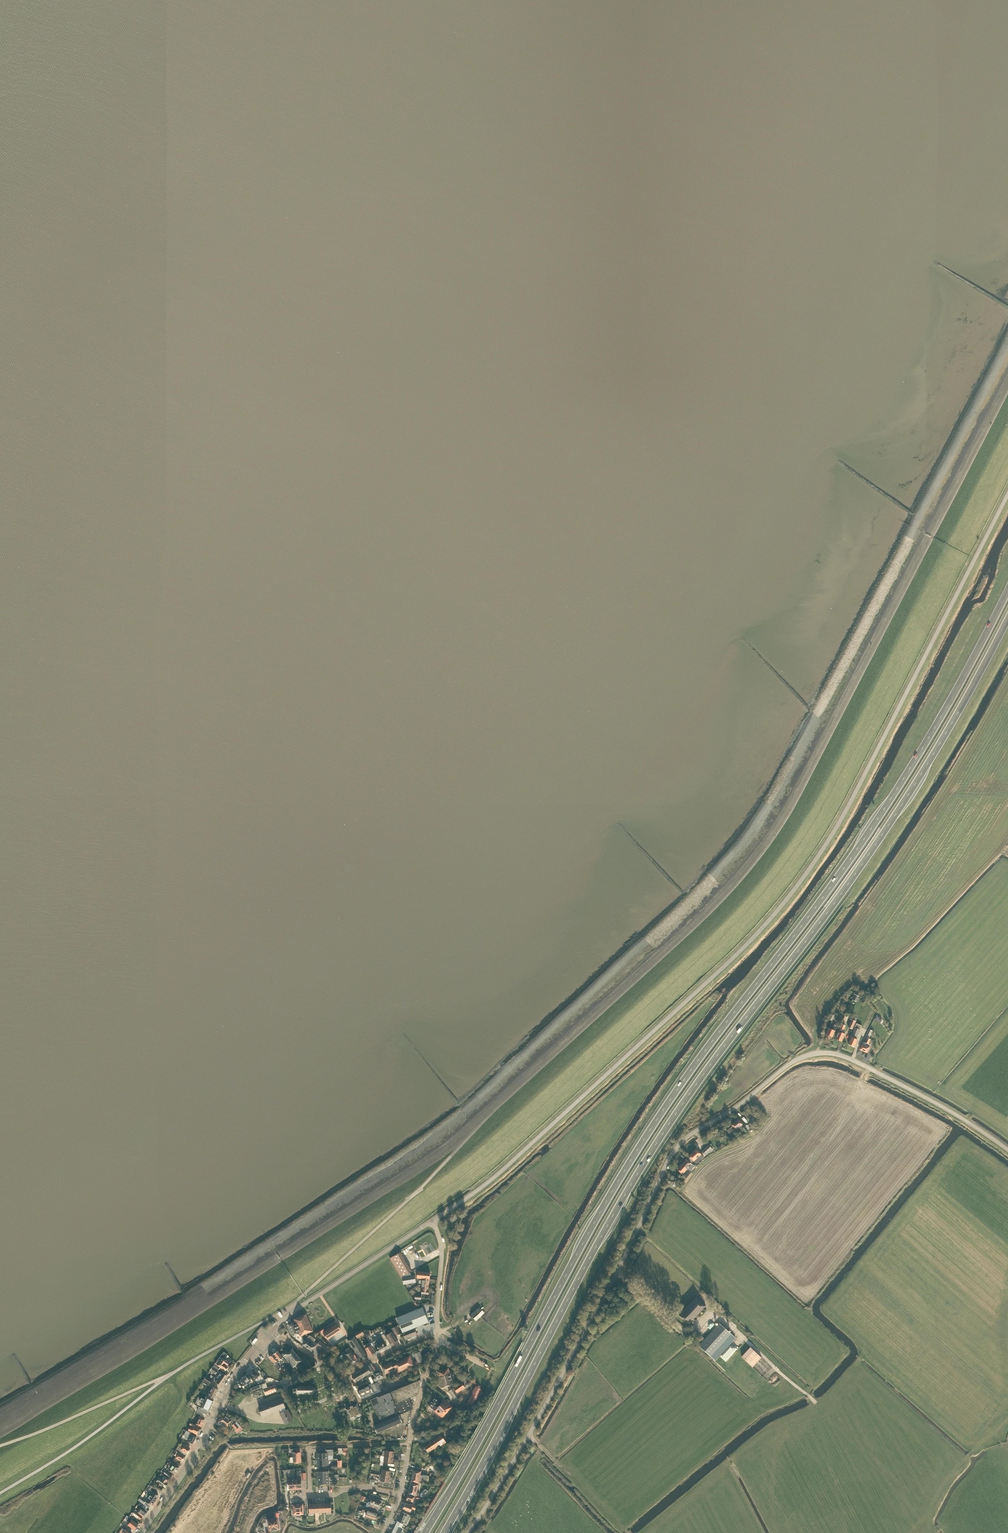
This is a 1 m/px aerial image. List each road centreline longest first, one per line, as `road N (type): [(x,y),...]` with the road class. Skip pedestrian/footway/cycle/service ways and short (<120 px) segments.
road 1 (trunk): [(1007,591),(853,855),(634,1153),(425,1532)]
road 2 (trunk): [(444,1532),(637,1174),(868,858),(1007,621)]
road 3 (unclassified): [(432,1221),(495,1176),(656,1030),(794,890),(847,809),(1007,495)]
road 4 (tertiary): [(469,1532),(583,1336),(672,1154),(785,1067),(817,1053),(843,1056),(1007,1149)]
road 5 (tertiary): [(141,1532),(188,1467),(229,1384),(272,1333)]
road 6 (unclassified): [(0,1495),(168,1376)]
road 7 (unclassified): [(272,1333),(432,1221)]
road 8 (residential): [(310,1496),(309,1448),(410,1444)]

